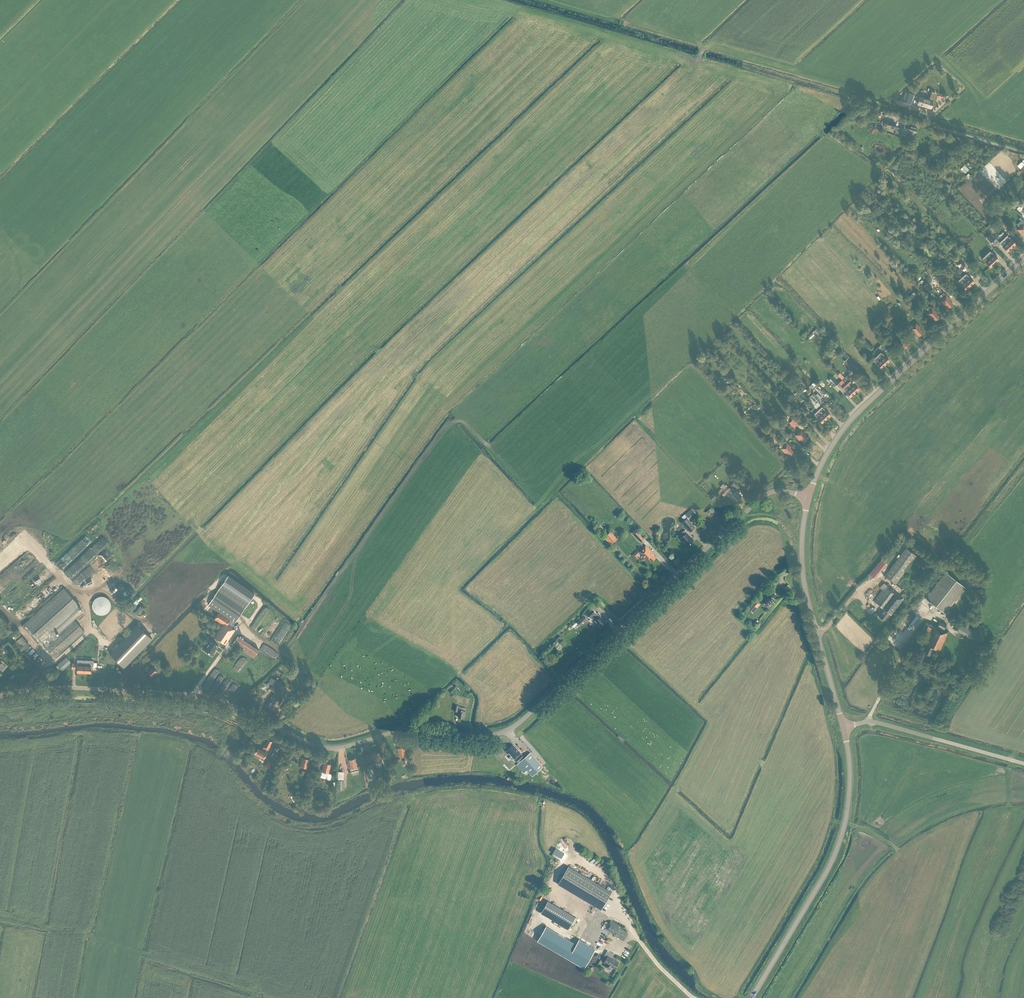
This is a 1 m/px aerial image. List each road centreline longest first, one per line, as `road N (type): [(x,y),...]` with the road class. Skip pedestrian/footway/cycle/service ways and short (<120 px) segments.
road 1 (unclassified): [(809,496),(773,491),(760,498),(516,727),(485,737),(392,735),(334,750),(183,697),(0,693)]
road 2 (tertiary): [(809,496),(856,414),(1023,257)]
road 3 (tertiary): [(750,997),(842,835),(850,783),(843,727)]
road 4 (tertiary): [(843,727),(805,588),(809,496)]
road 5 (unclassified): [(1023,763),(880,723),(843,727)]

